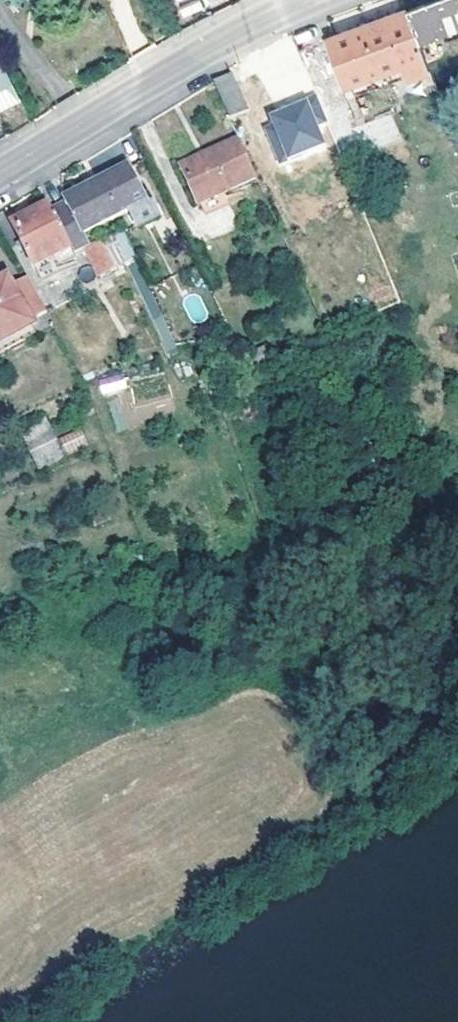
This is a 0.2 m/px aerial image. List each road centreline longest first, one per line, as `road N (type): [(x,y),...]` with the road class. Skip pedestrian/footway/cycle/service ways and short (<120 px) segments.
road 1 (tertiary): [(0,175),(193,51),(300,0)]

